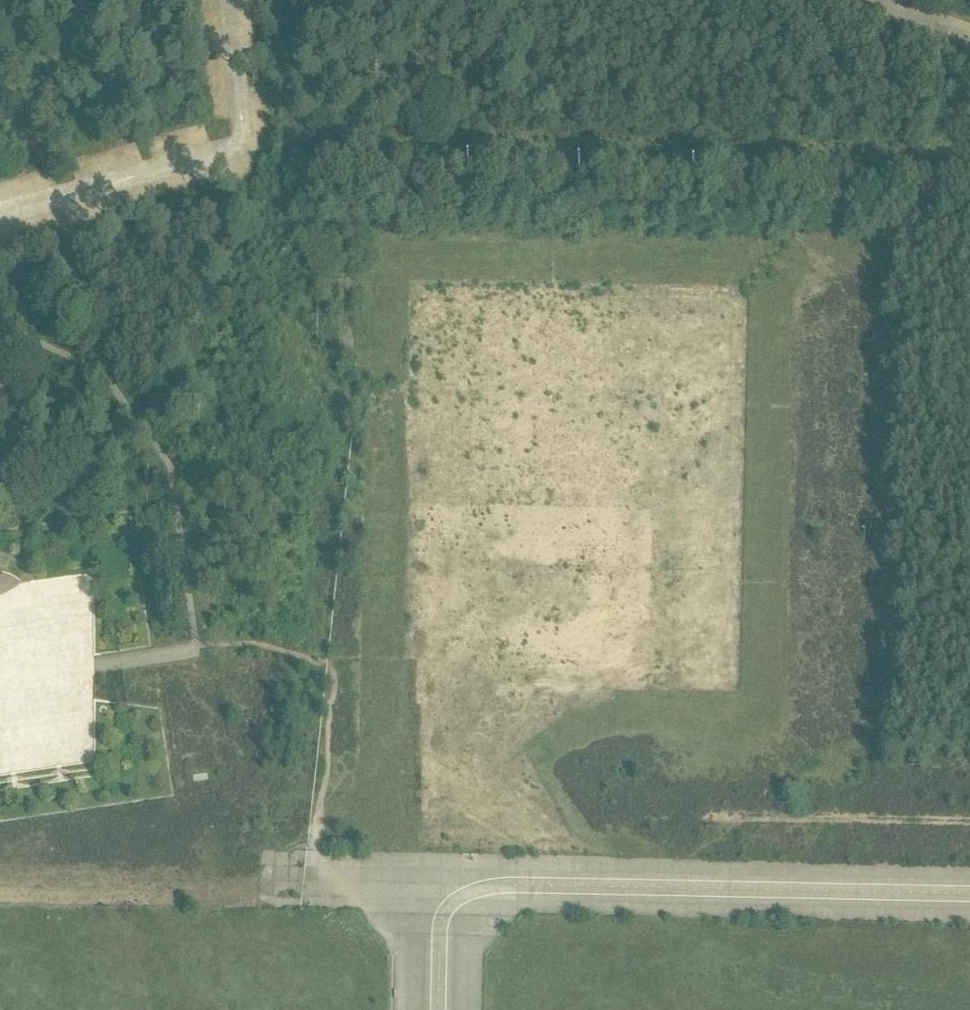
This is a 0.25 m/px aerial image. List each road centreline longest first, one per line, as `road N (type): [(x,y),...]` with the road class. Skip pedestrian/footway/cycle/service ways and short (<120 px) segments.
road 1 (track): [(969,164),(349,142)]

